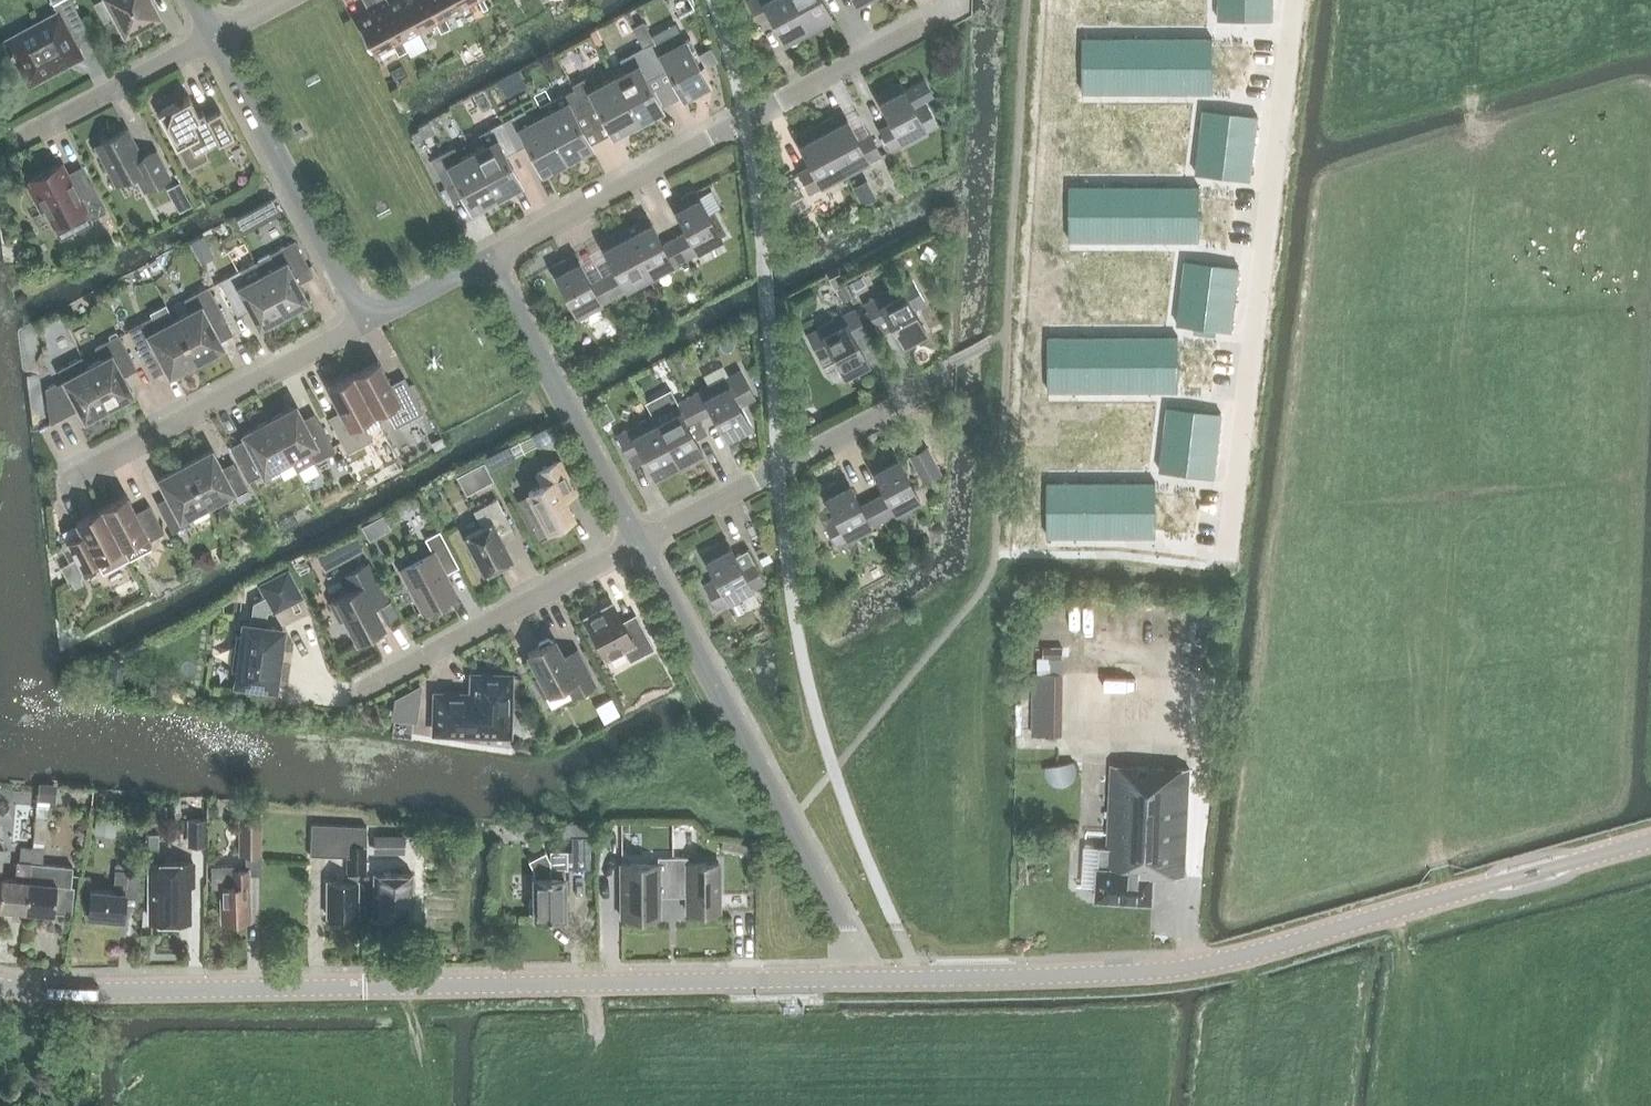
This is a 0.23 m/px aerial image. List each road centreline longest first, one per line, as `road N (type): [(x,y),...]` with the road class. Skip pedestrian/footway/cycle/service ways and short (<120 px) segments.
road 1 (secondary): [(873,979),(90,992),(0,986)]
road 2 (secondary): [(1650,838),(1214,962),(1135,973),(873,979)]
road 3 (residential): [(1294,0),(1225,557)]
road 4 (residential): [(488,259),(965,2)]
road 5 (residential): [(873,979),(639,542)]
road 6 (residential): [(639,542),(946,376)]
road 7 (residential): [(68,485),(367,326)]
road 8 (residential): [(367,326),(214,37)]
road 9 (residential): [(356,696),(639,542)]
road 10 (residential): [(639,542),(488,259)]
road 11 (residential): [(25,137),(214,37)]
road 12 (residential): [(367,326),(488,259)]

